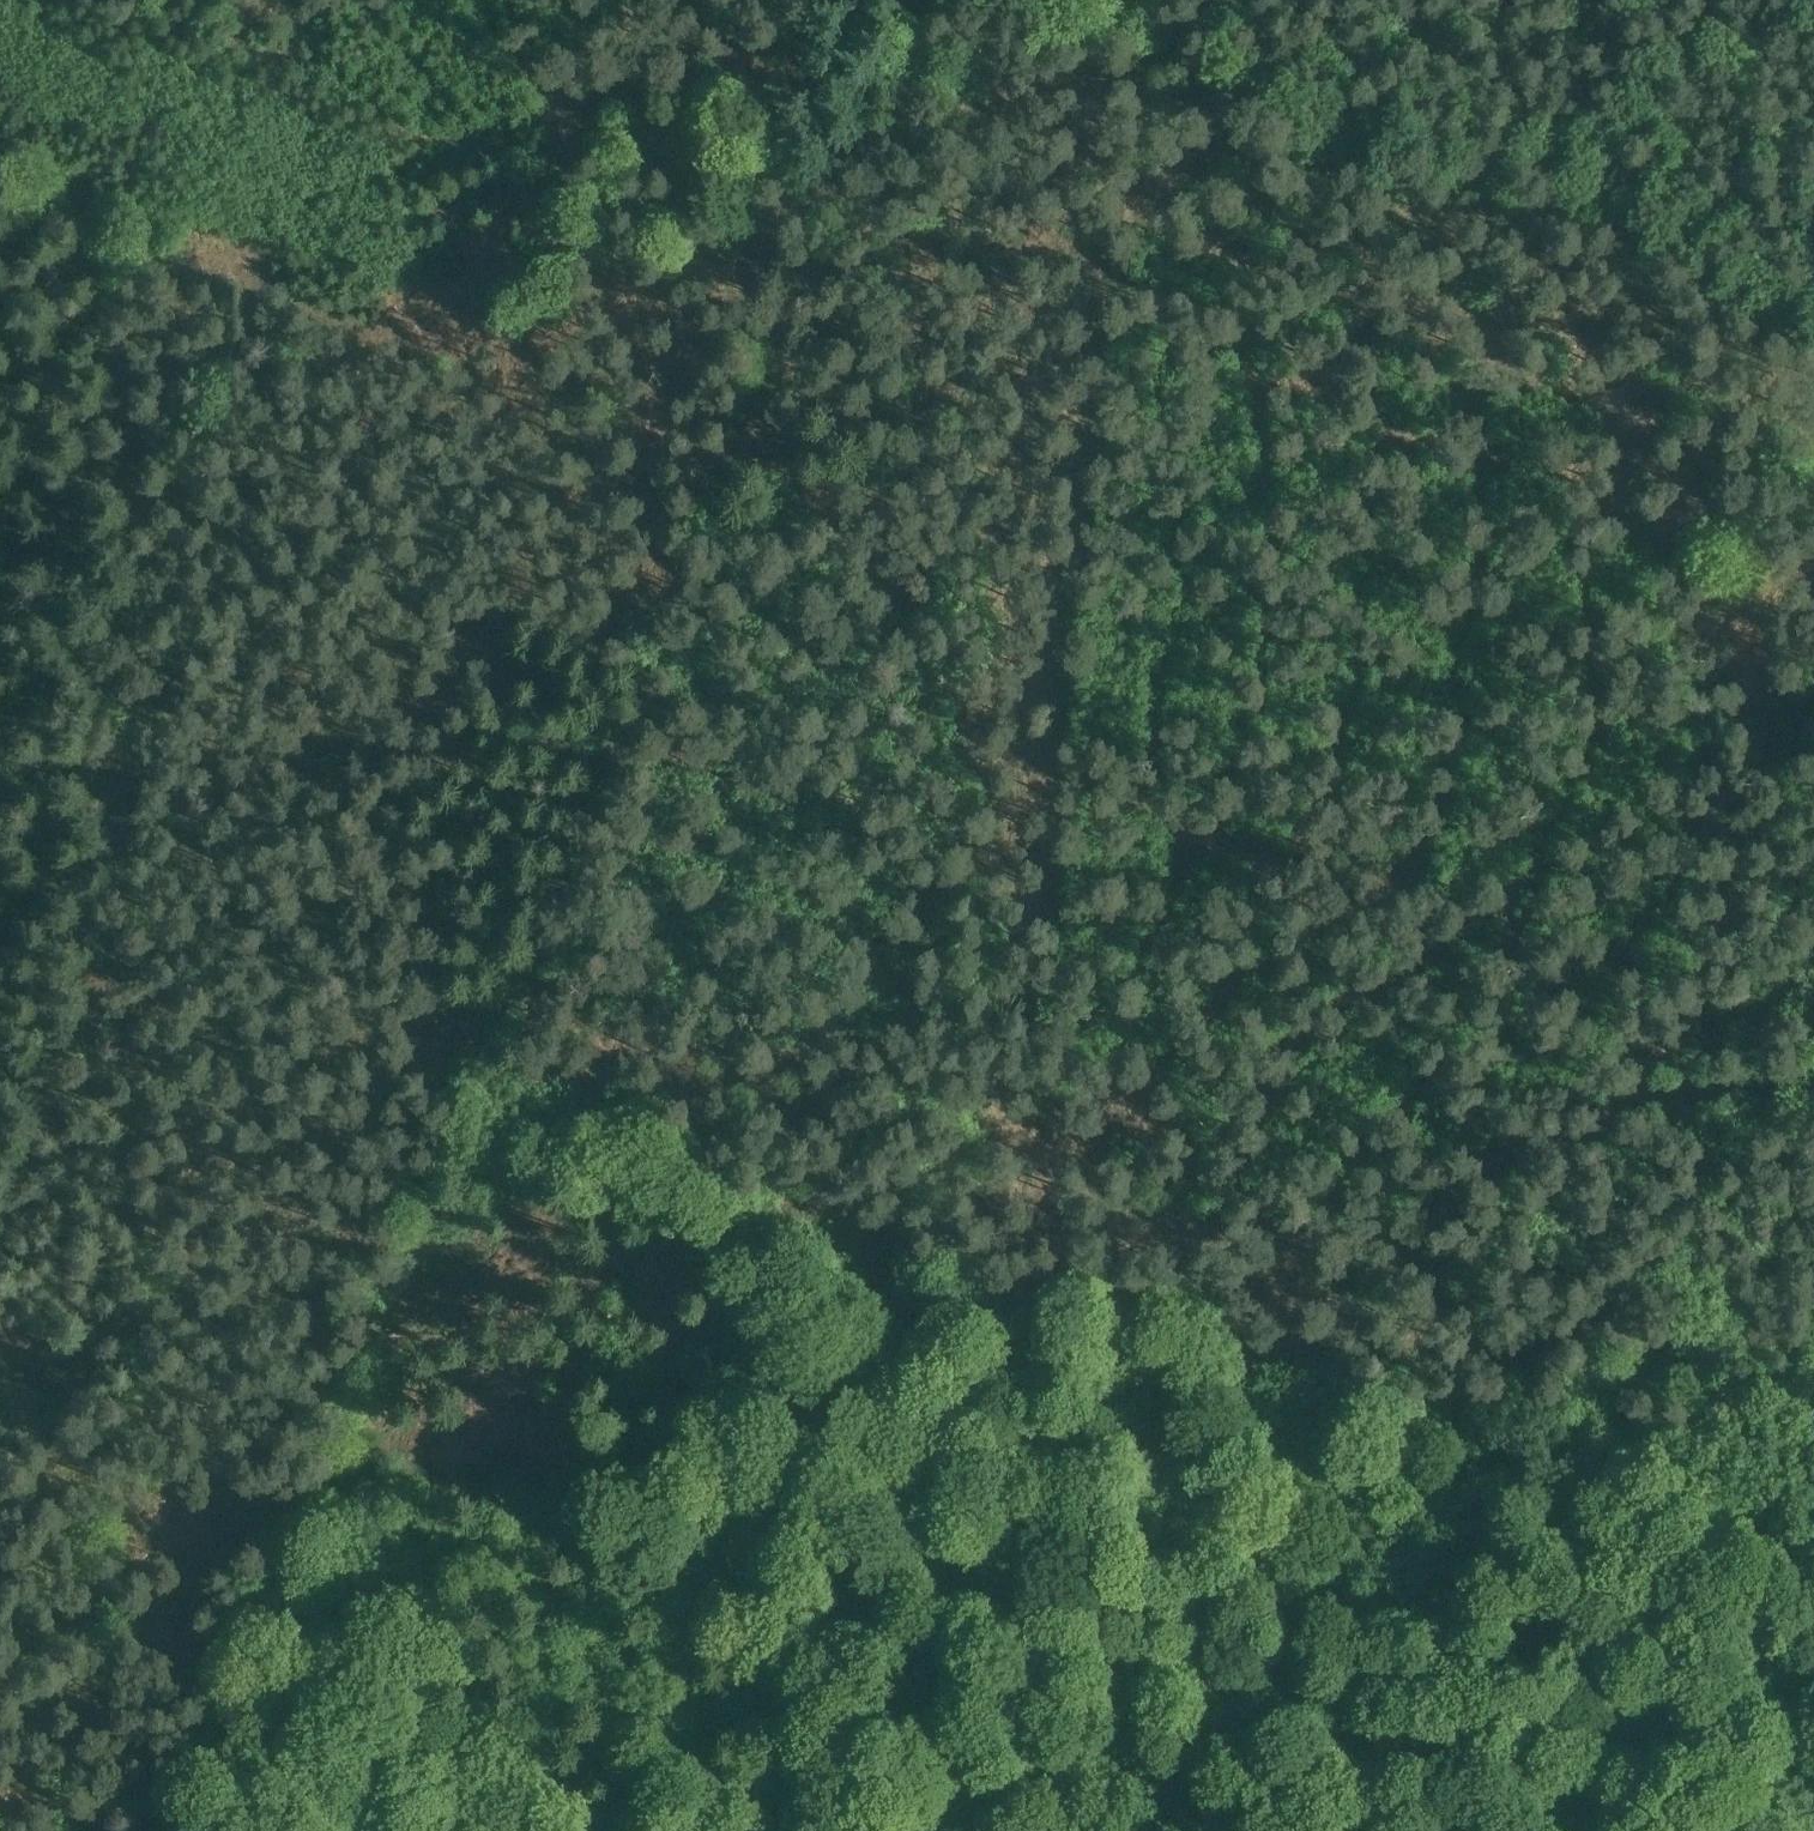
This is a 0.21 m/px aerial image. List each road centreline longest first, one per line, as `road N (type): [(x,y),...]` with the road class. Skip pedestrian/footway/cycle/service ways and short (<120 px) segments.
road 1 (track): [(971,0),(987,215),(951,722),(968,1098)]
road 2 (track): [(1083,1830),(1027,1441),(970,1276),(968,1098)]

